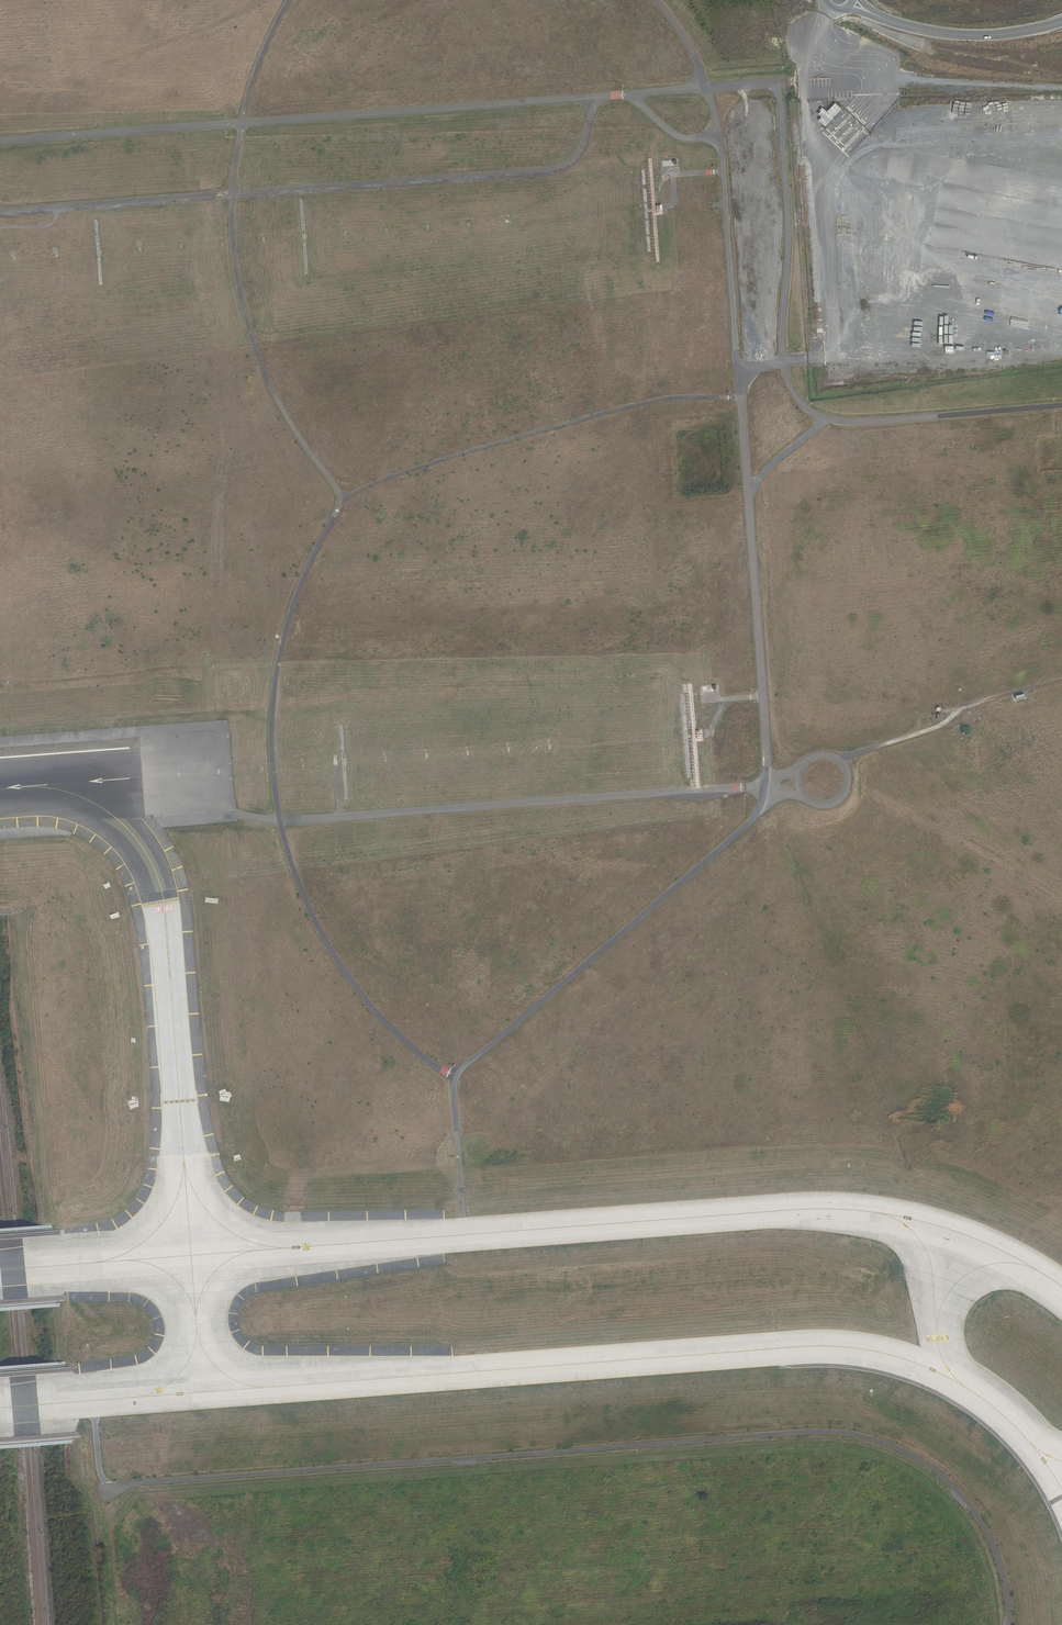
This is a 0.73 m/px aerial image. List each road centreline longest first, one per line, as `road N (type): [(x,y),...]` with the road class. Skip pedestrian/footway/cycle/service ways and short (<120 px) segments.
road 1 (track): [(841,762),(944,727),(977,707),(1061,685)]
road 2 (secondary): [(849,4),(927,32),(994,37),(1061,21)]
road 3 (track): [(30,1624),(22,1486)]

